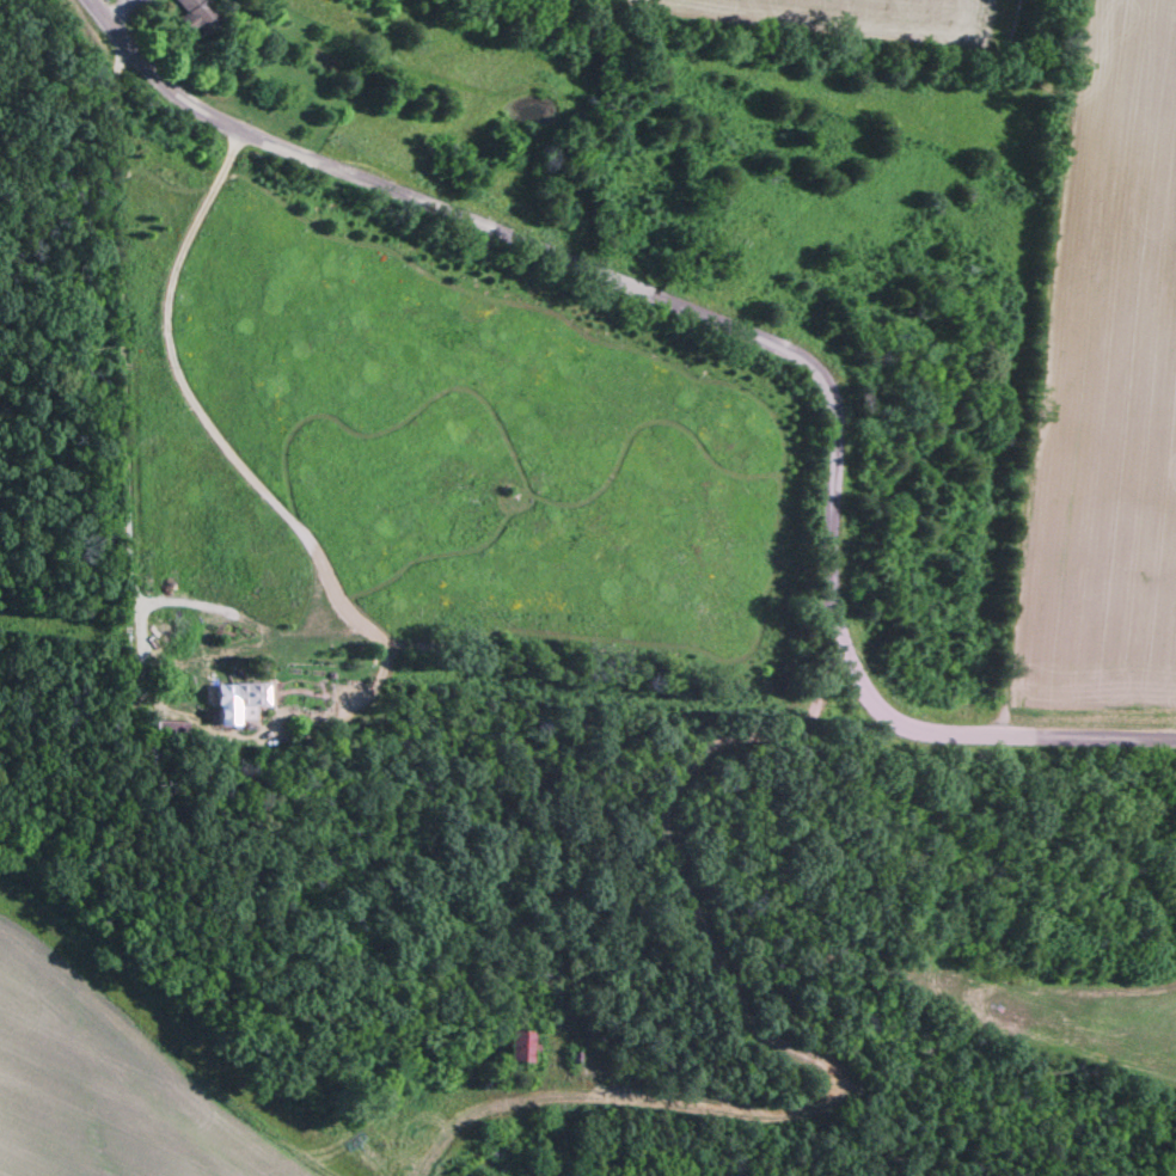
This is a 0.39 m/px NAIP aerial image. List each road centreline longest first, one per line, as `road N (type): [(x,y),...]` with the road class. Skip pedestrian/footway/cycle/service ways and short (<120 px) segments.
road 1 (residential): [(1175,737),(930,724),(850,664),(817,470),(814,373),(261,149),(104,0)]

